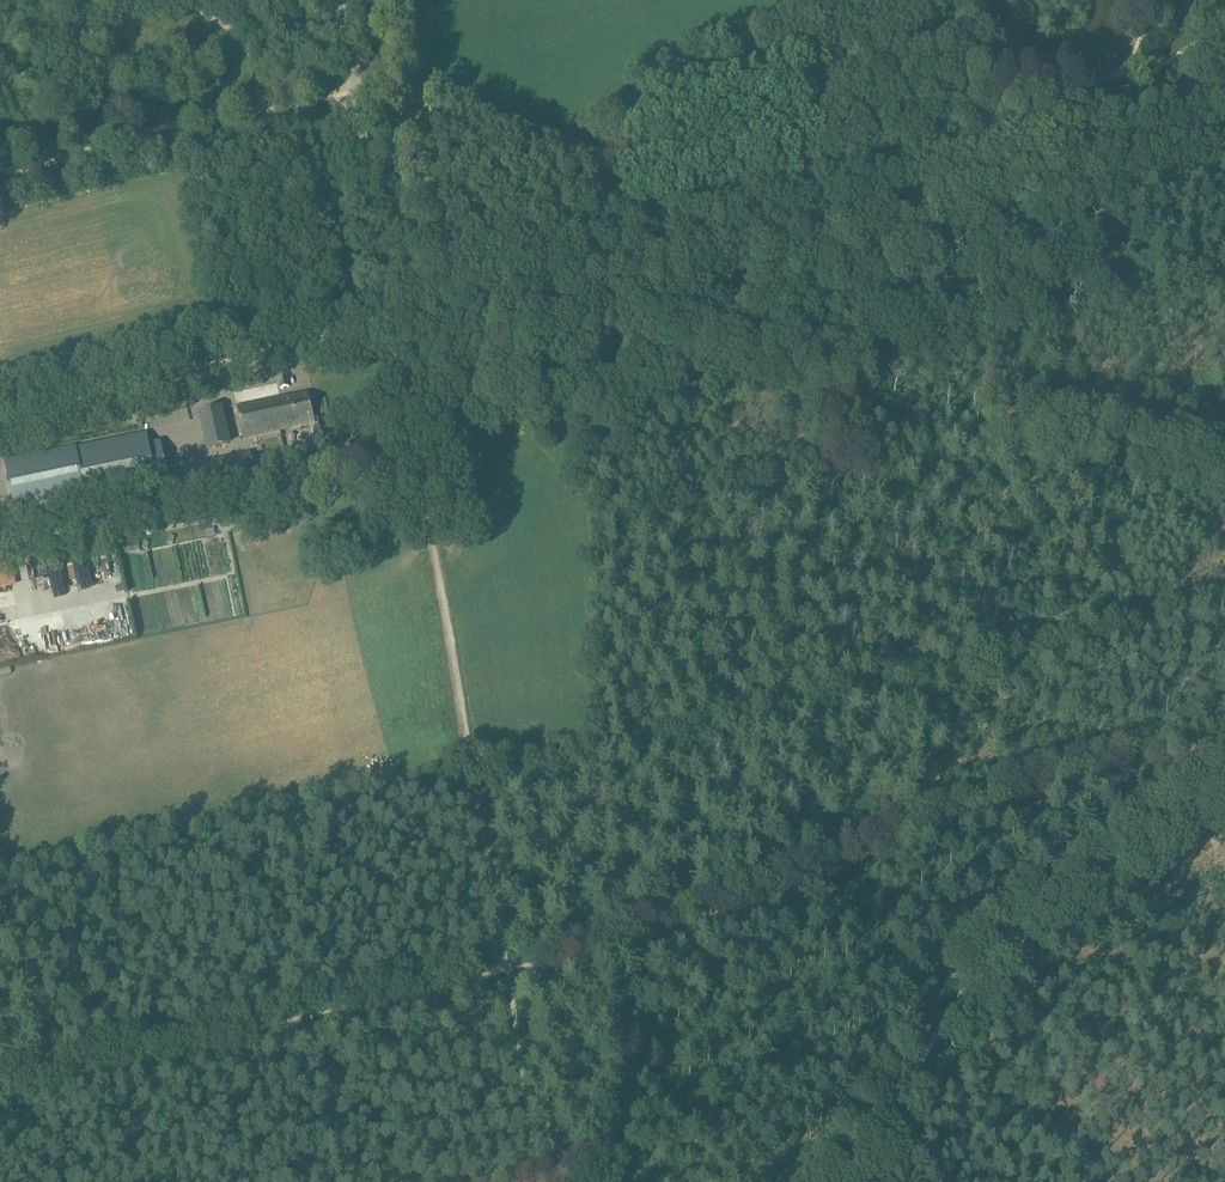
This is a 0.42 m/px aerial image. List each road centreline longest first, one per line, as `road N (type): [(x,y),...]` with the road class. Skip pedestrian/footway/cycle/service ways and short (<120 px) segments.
road 1 (track): [(0,1079),(501,966),(767,888),(954,810),(1131,765),(1224,758)]
road 2 (unclassified): [(0,421),(1224,130)]
road 3 (track): [(468,778),(1224,603)]
road 4 (track): [(1224,785),(966,981),(842,1181)]
road 5 (track): [(468,778),(396,328)]
road 6 (track): [(534,1181),(468,778)]
road 7 (track): [(953,1003),(1129,939),(1224,917)]

